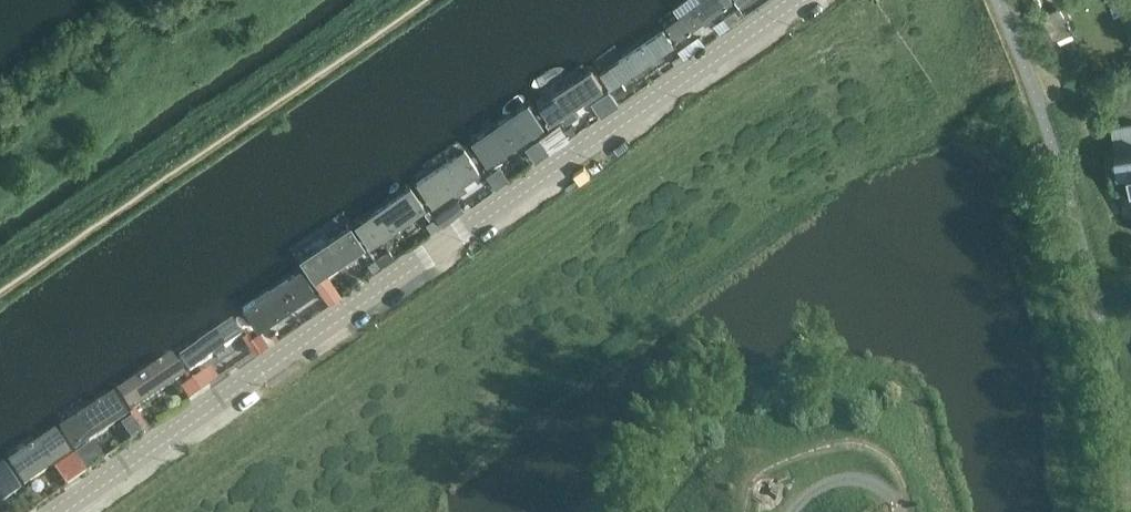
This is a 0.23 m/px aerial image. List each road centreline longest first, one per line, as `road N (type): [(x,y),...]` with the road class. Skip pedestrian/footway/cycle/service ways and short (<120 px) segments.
road 1 (tertiary): [(67,511),(804,0)]

